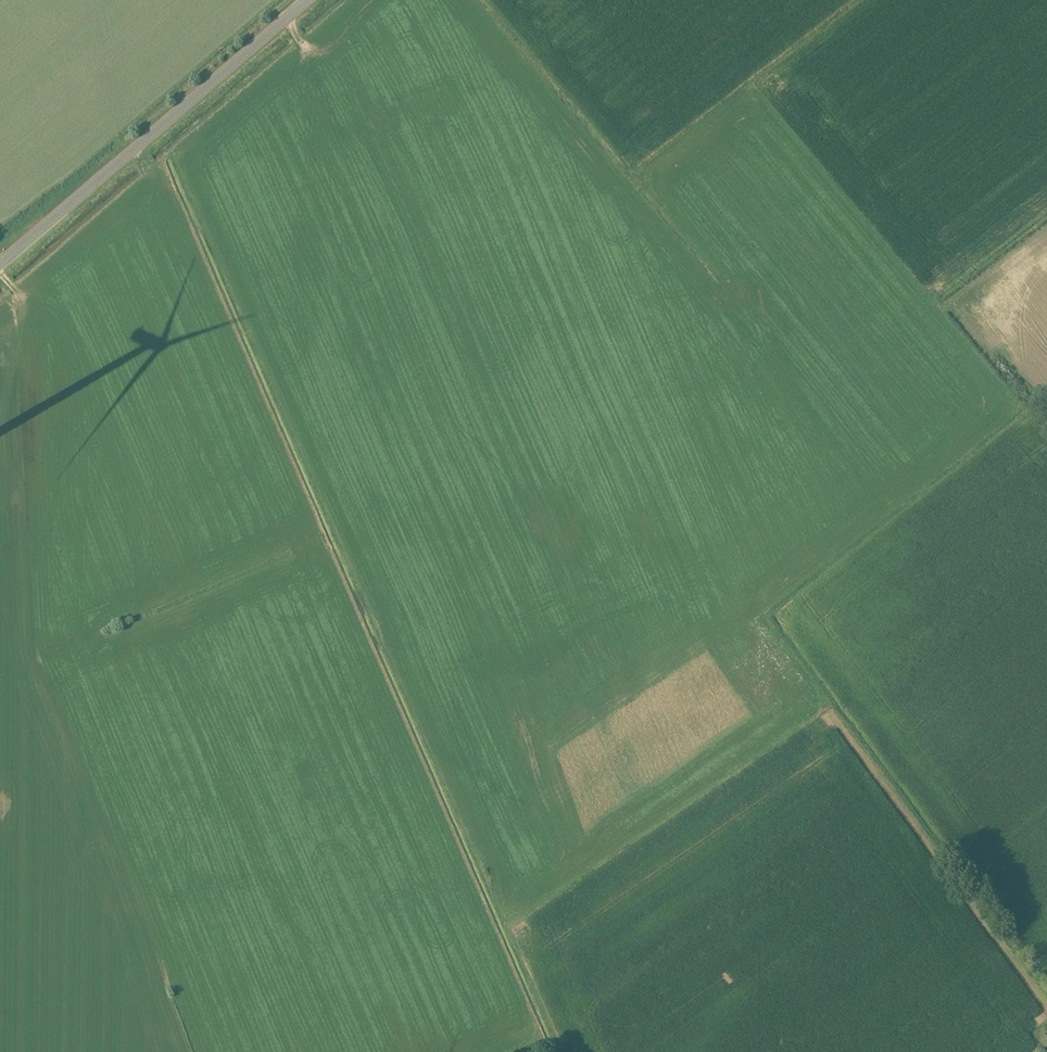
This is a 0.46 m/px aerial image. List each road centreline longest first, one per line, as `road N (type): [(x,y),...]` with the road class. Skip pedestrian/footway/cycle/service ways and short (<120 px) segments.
road 1 (tertiary): [(0,263),(307,0)]

